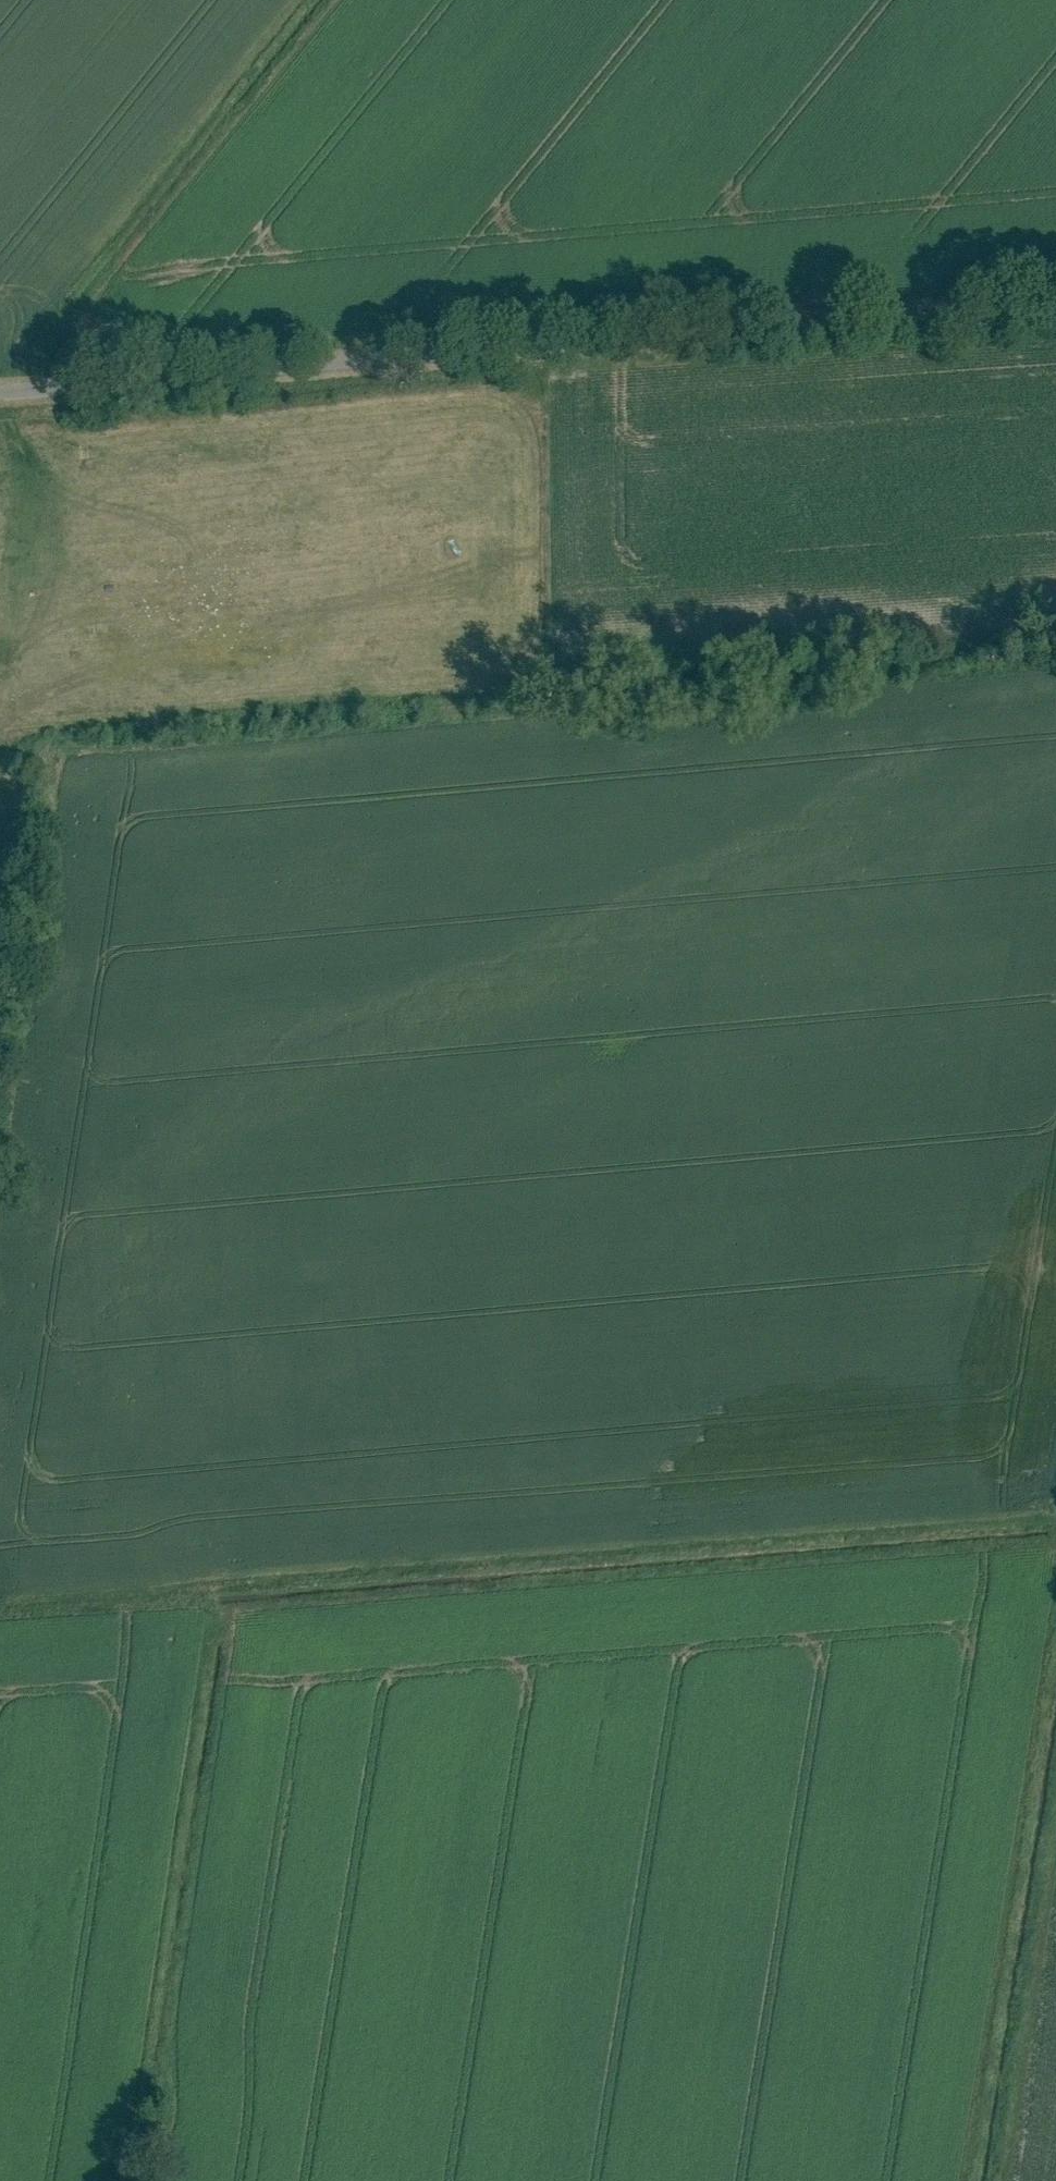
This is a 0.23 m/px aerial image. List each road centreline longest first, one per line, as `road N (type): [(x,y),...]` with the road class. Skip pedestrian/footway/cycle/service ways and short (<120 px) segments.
road 1 (unclassified): [(0,393),(1055,305)]

